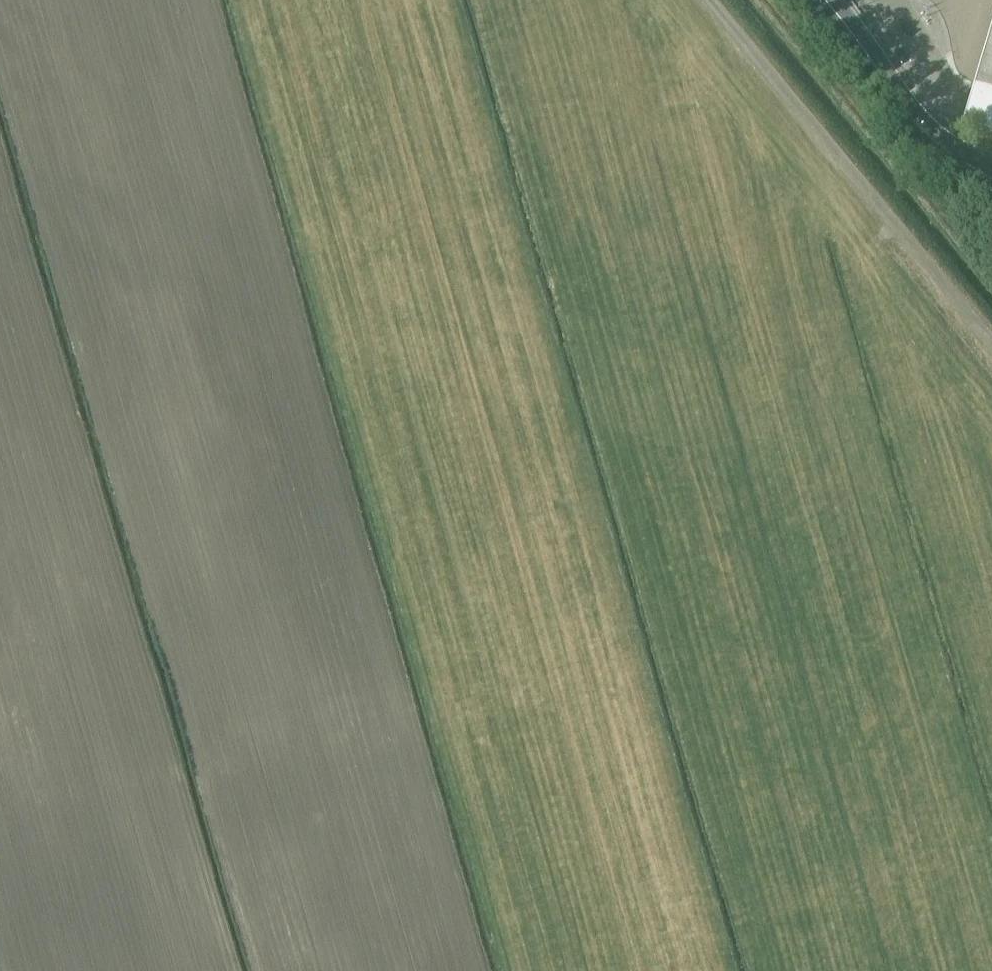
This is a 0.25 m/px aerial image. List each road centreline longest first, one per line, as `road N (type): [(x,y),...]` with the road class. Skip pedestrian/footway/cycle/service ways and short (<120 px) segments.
road 1 (unclassified): [(991,346),(710,0)]

